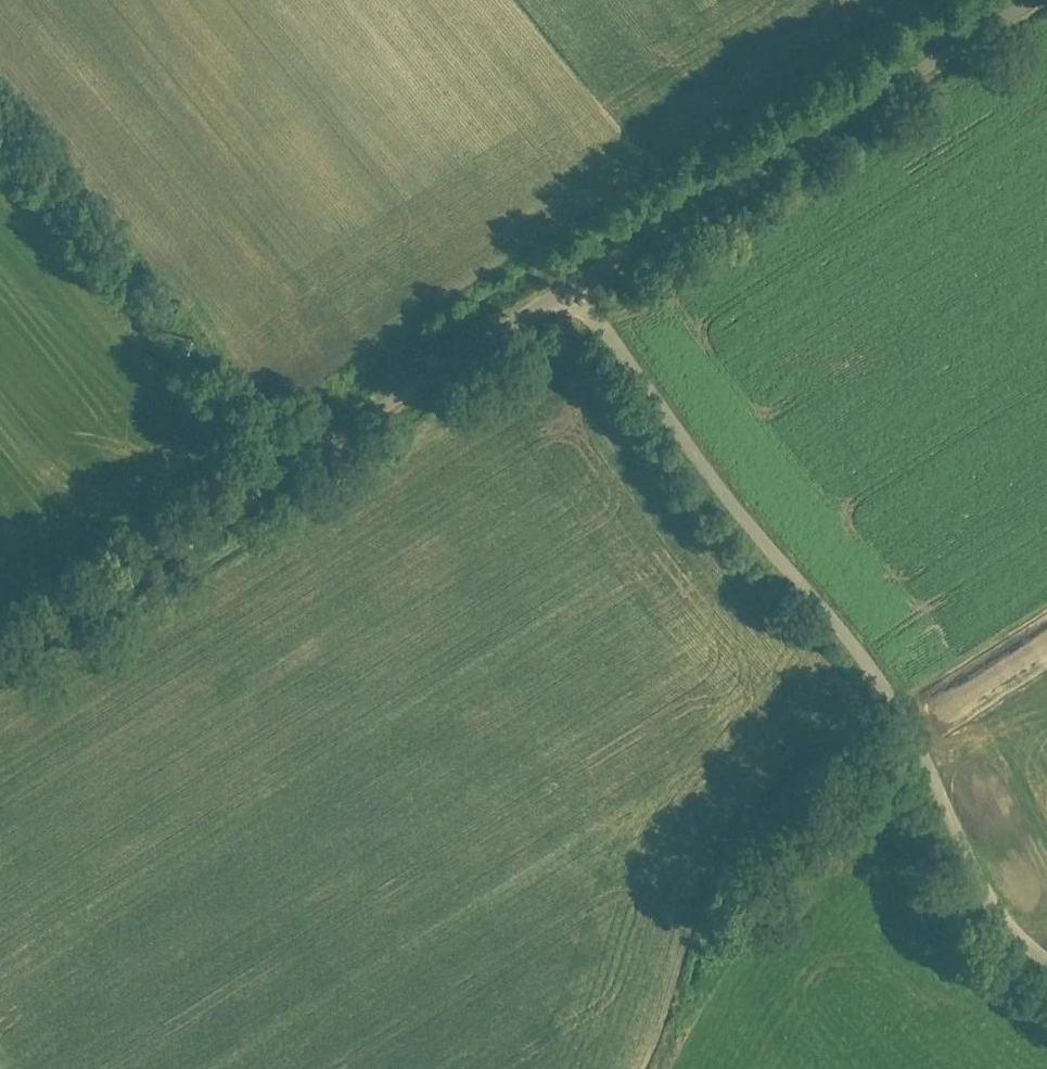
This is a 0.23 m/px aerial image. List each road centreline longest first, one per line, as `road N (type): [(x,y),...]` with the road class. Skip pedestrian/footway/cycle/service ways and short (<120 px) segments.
road 1 (residential): [(1041,0),(0,652)]

